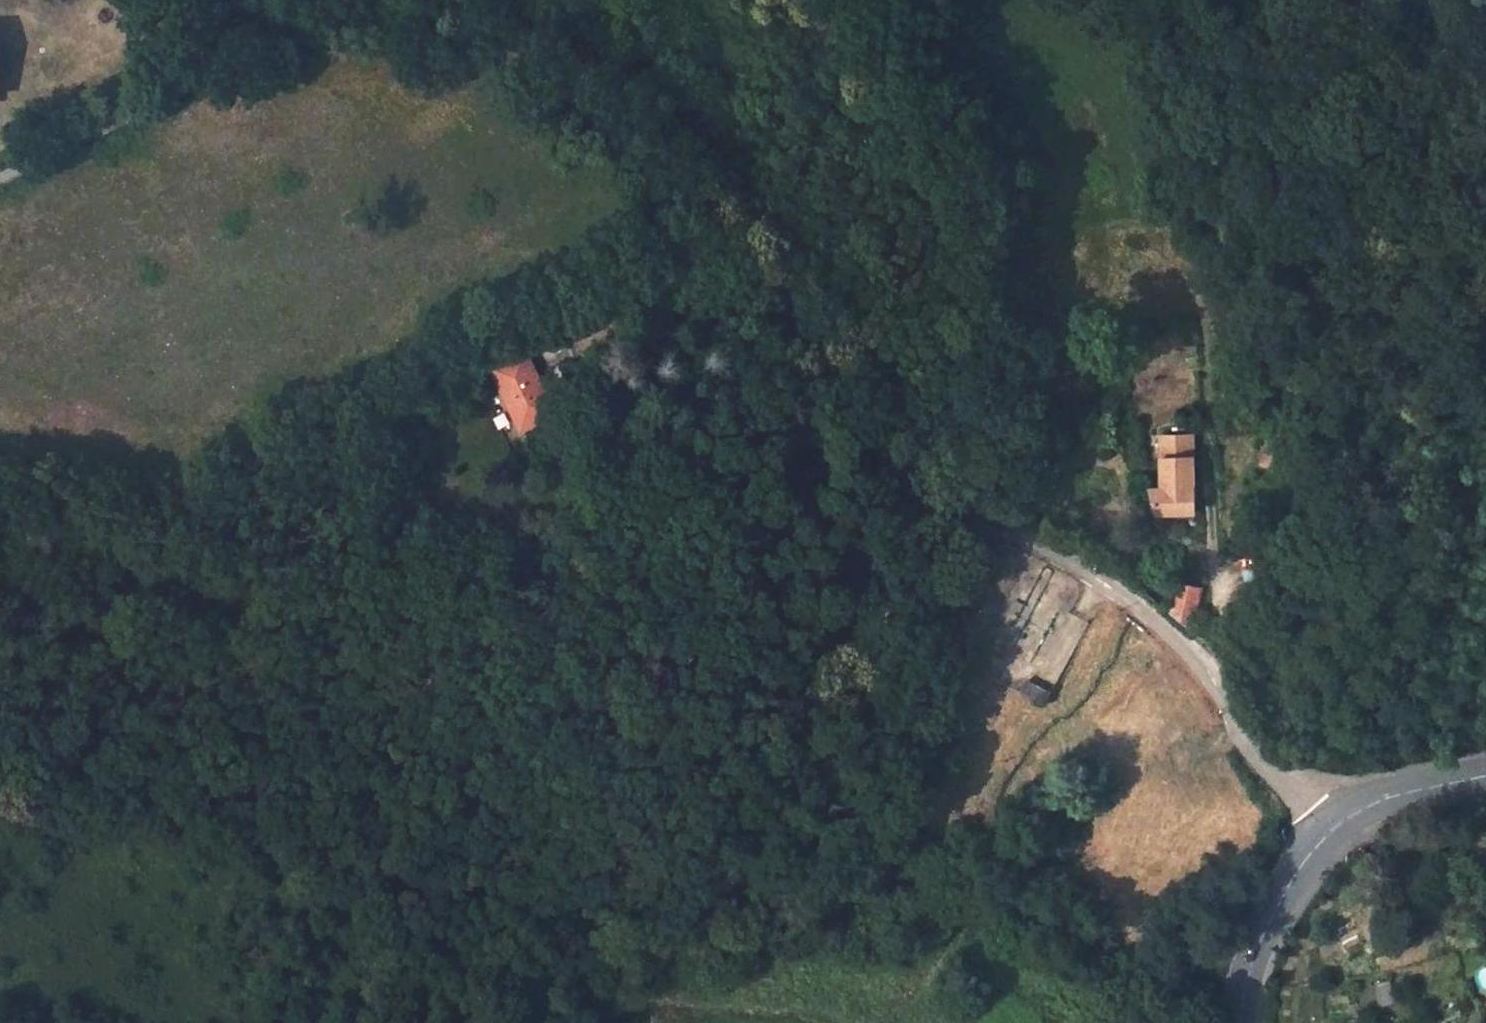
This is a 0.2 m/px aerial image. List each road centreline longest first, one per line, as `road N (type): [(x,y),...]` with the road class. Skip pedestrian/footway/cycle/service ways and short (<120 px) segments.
road 1 (unclassified): [(0,177),(230,62),(309,37),(398,29),(488,44),(597,117),(726,232),(818,337),(890,459),(1001,530)]
road 2 (residential): [(1001,530),(1087,573),(1190,647),(1273,775),(1337,823)]
road 3 (tertiary): [(1337,823),(1286,888),(1252,959),(1238,1022)]
road 4 (residential): [(1485,777),(1407,792),(1337,823)]

